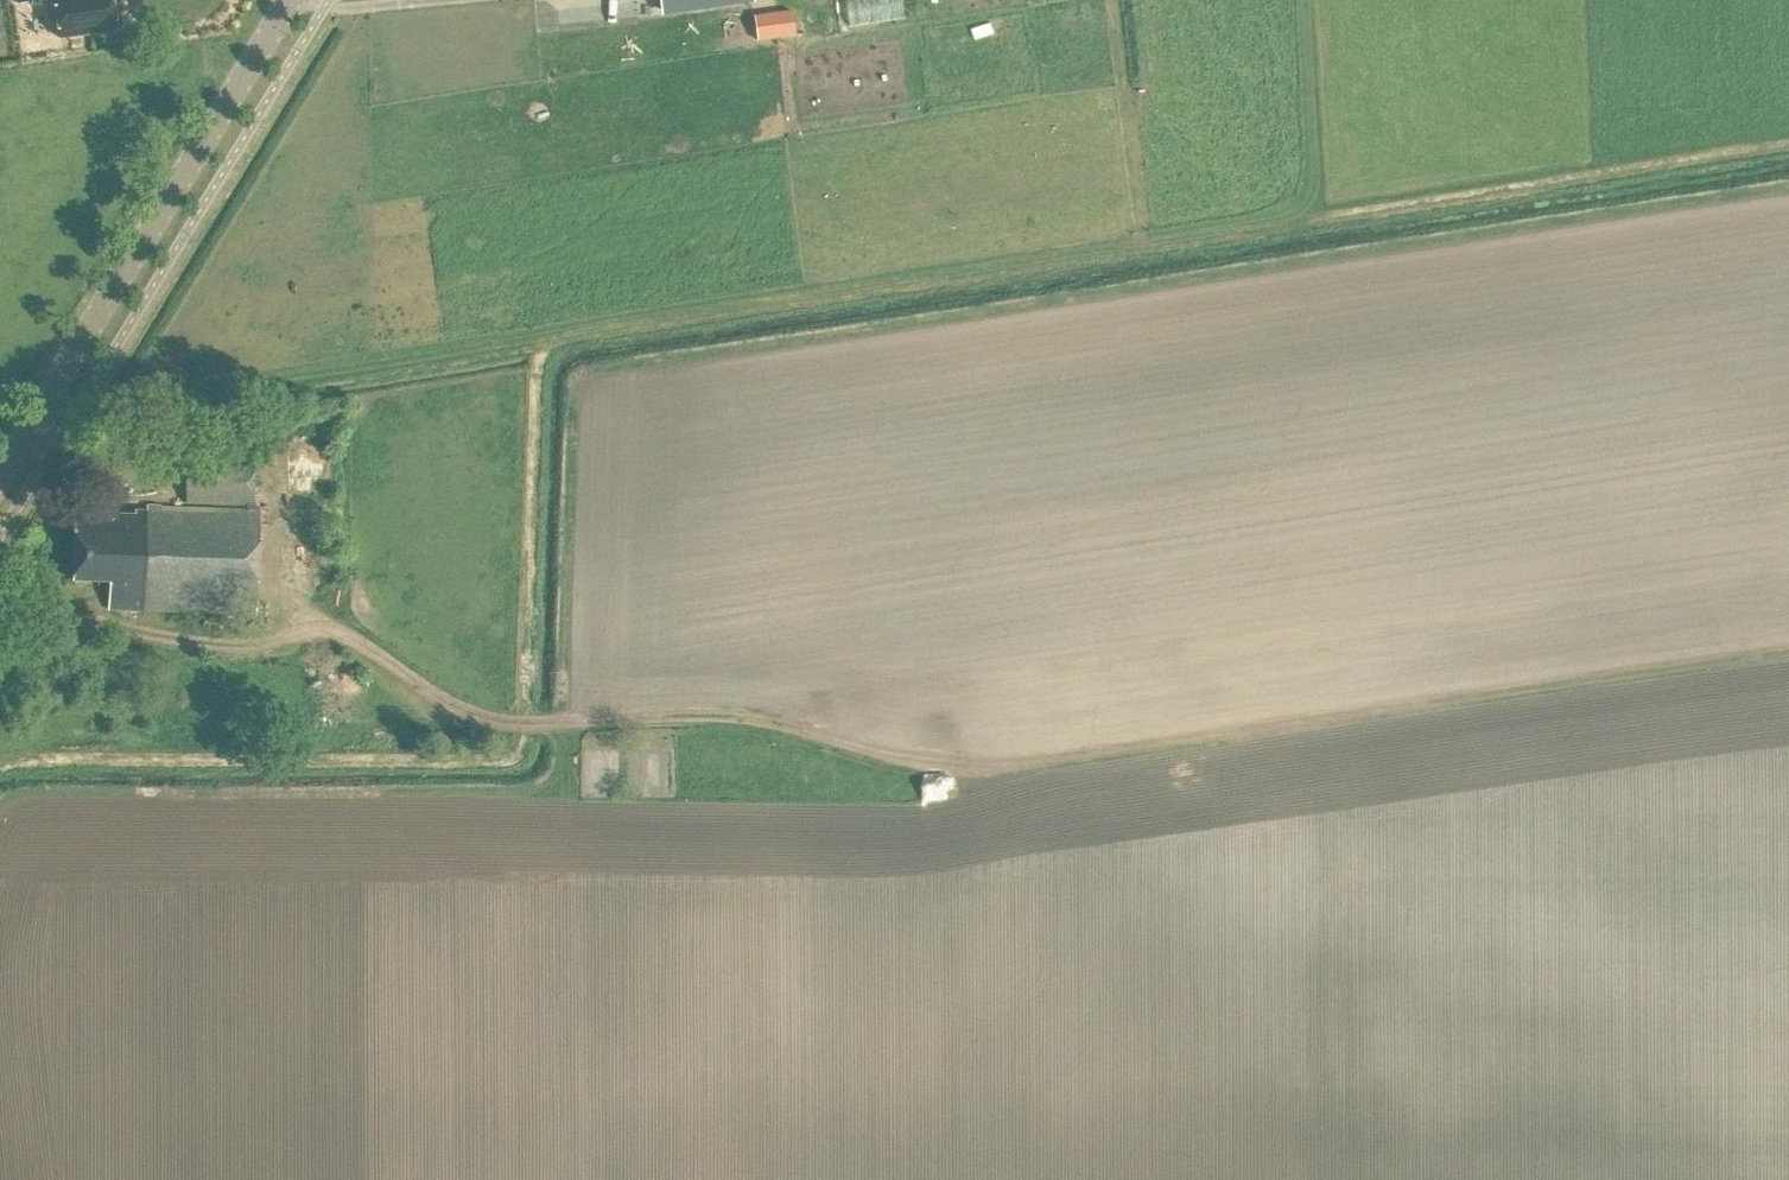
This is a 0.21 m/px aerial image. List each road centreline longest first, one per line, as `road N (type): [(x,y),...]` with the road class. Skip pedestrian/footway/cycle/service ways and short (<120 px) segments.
road 1 (secondary): [(0,485),(295,0)]

